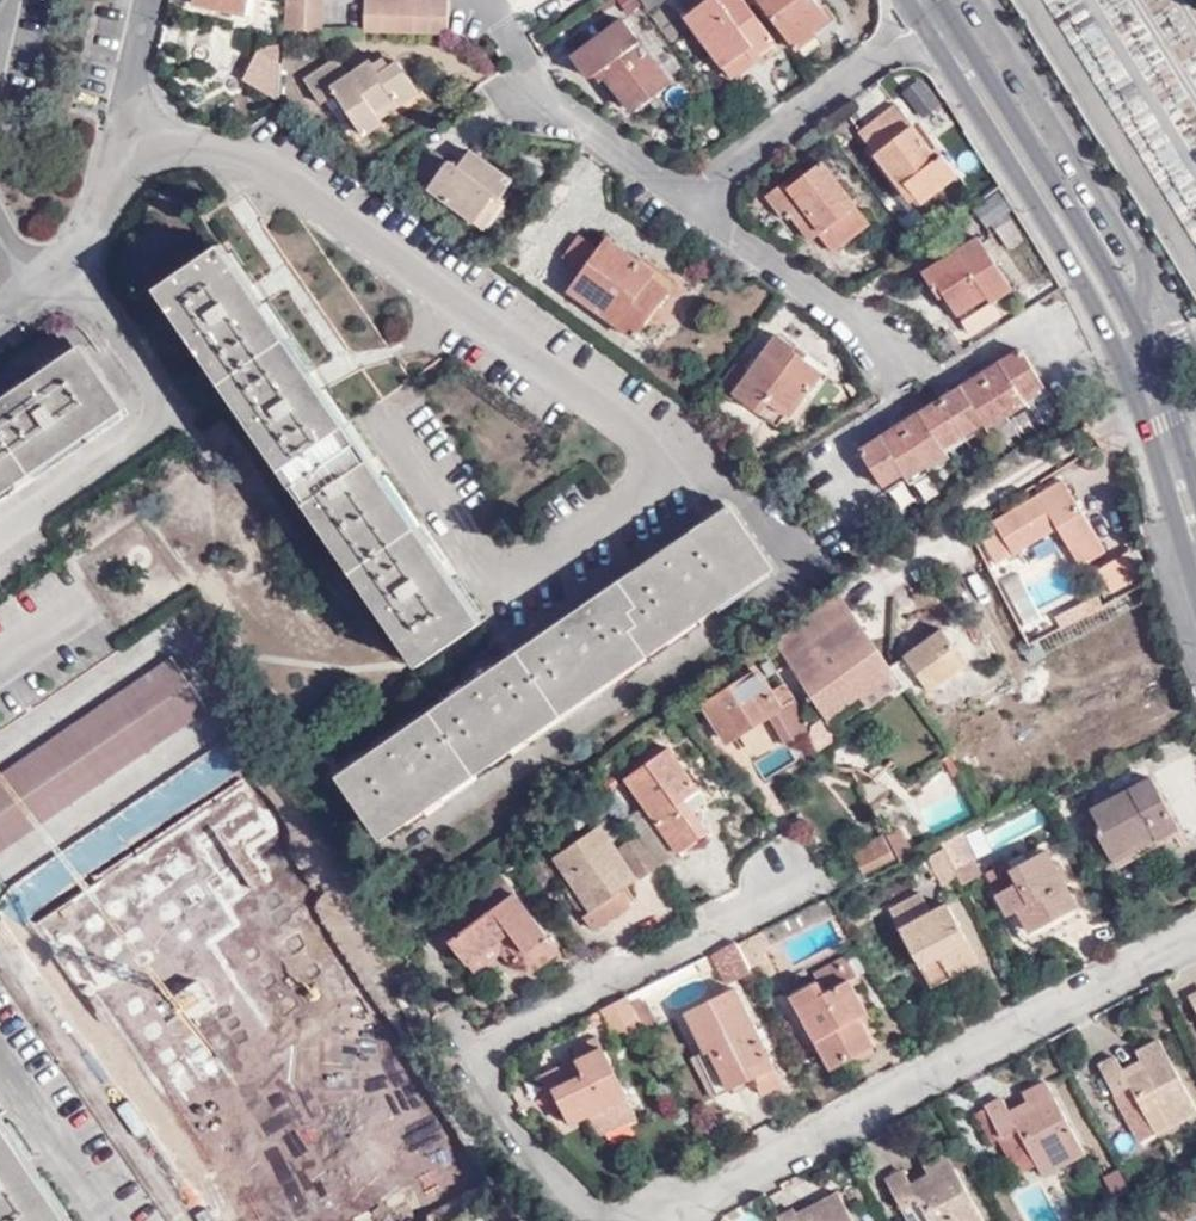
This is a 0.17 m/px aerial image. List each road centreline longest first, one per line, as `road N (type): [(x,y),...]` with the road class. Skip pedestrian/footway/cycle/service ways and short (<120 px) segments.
road 1 (residential): [(131,122),(284,179),(689,457)]
road 2 (tertiary): [(926,24),(1107,328),(1195,583)]
road 3 (residential): [(664,1220),(1195,936)]
road 4 (residential): [(689,457),(751,491),(805,570),(451,816)]
road 5 (residential): [(792,887),(484,1052),(615,1220)]
road 6 (residential): [(689,457),(502,579),(389,420)]
road 7 (tertiary): [(1154,360),(1122,290),(947,9)]
road 8 (residential): [(0,532),(175,411),(81,269)]
road 9 (residential): [(701,206),(544,97),(499,20),(530,0)]
road 10 (residential): [(701,206),(754,150),(926,24)]
road 11 (residential): [(905,357),(701,206)]
road 12 (residential): [(118,1220),(0,1051)]
road 13 (residential): [(81,269),(131,122)]
road 14 (tertiary): [(1195,478),(1154,360)]
road 15 (residential): [(131,122),(154,0)]

